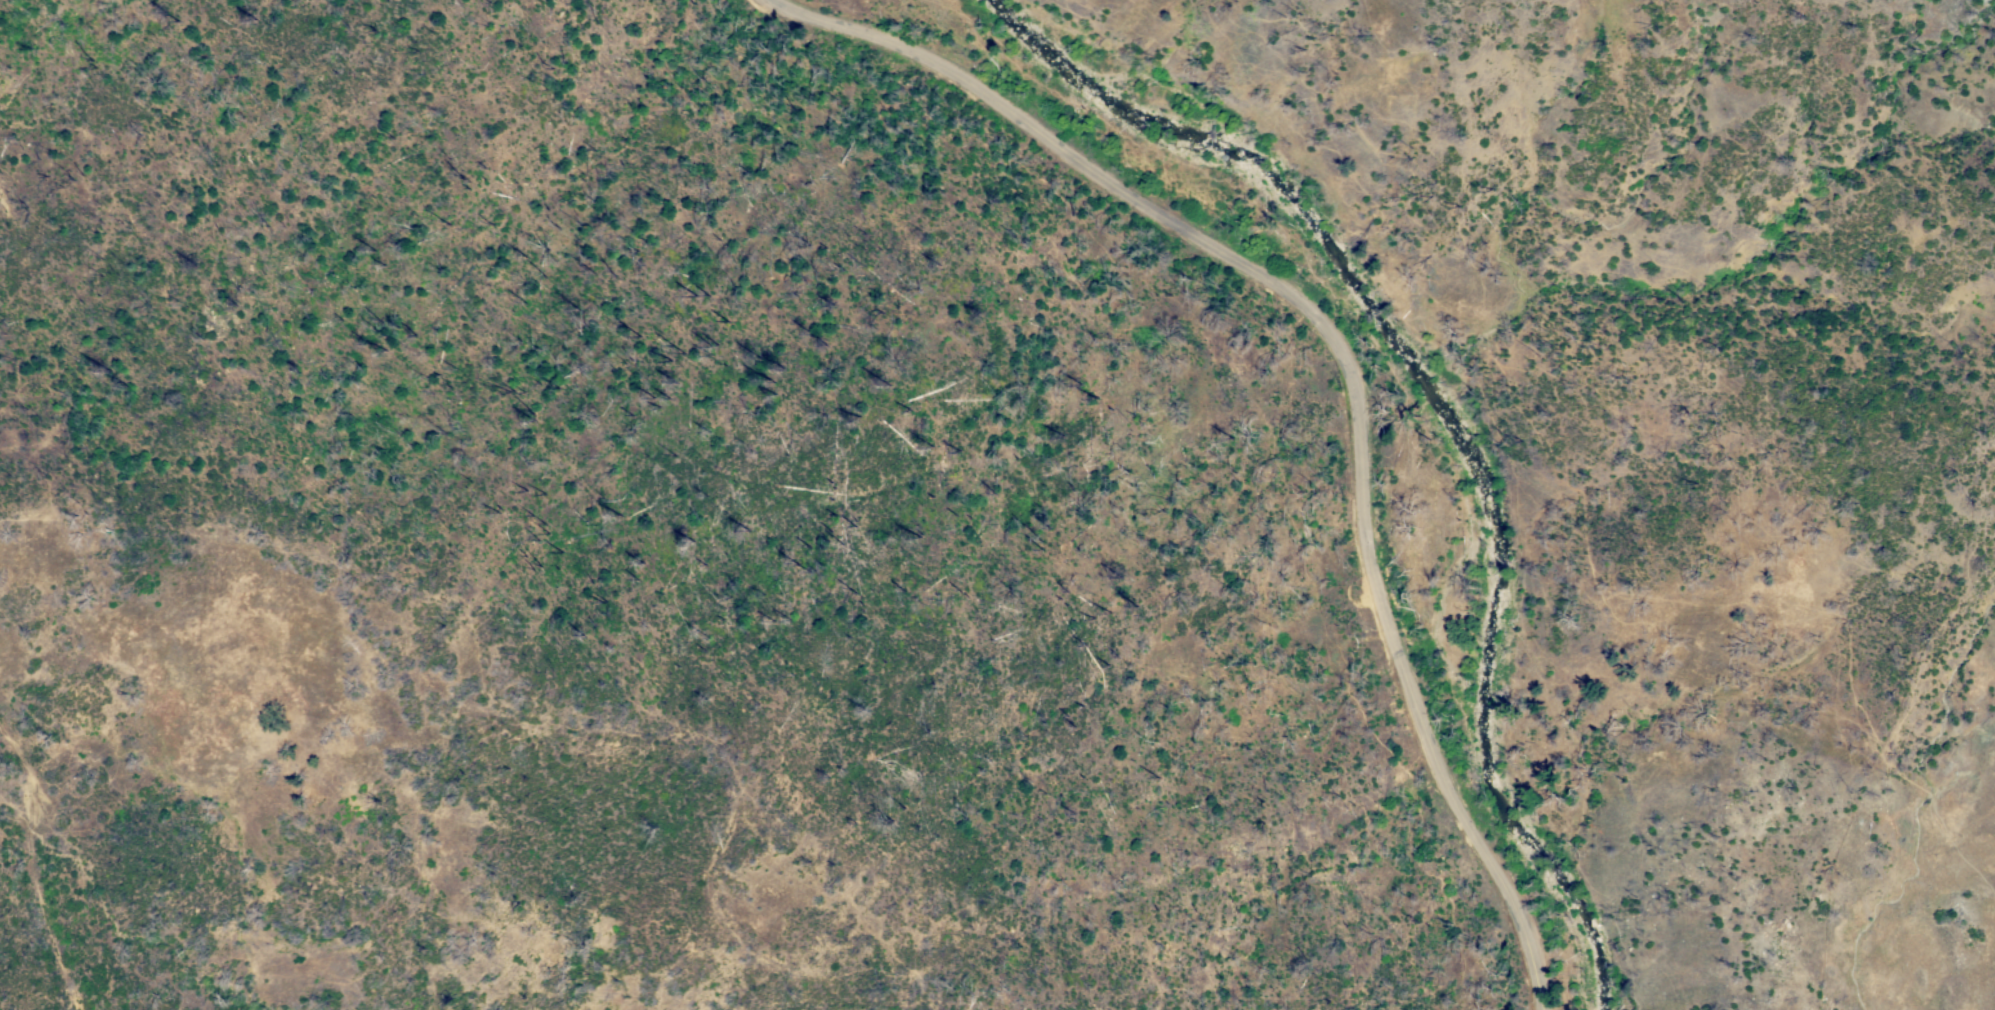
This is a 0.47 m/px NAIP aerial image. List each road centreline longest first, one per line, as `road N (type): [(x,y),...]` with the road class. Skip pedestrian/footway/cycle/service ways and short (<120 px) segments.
road 1 (tertiary): [(1545,1009),(1521,922),(1438,763),(1388,620),(1370,546),(1359,398),(1332,338),(1285,292),(1131,200),(976,87),(776,0)]
road 2 (track): [(79,1009),(47,934),(35,877),(35,787),(0,722)]

